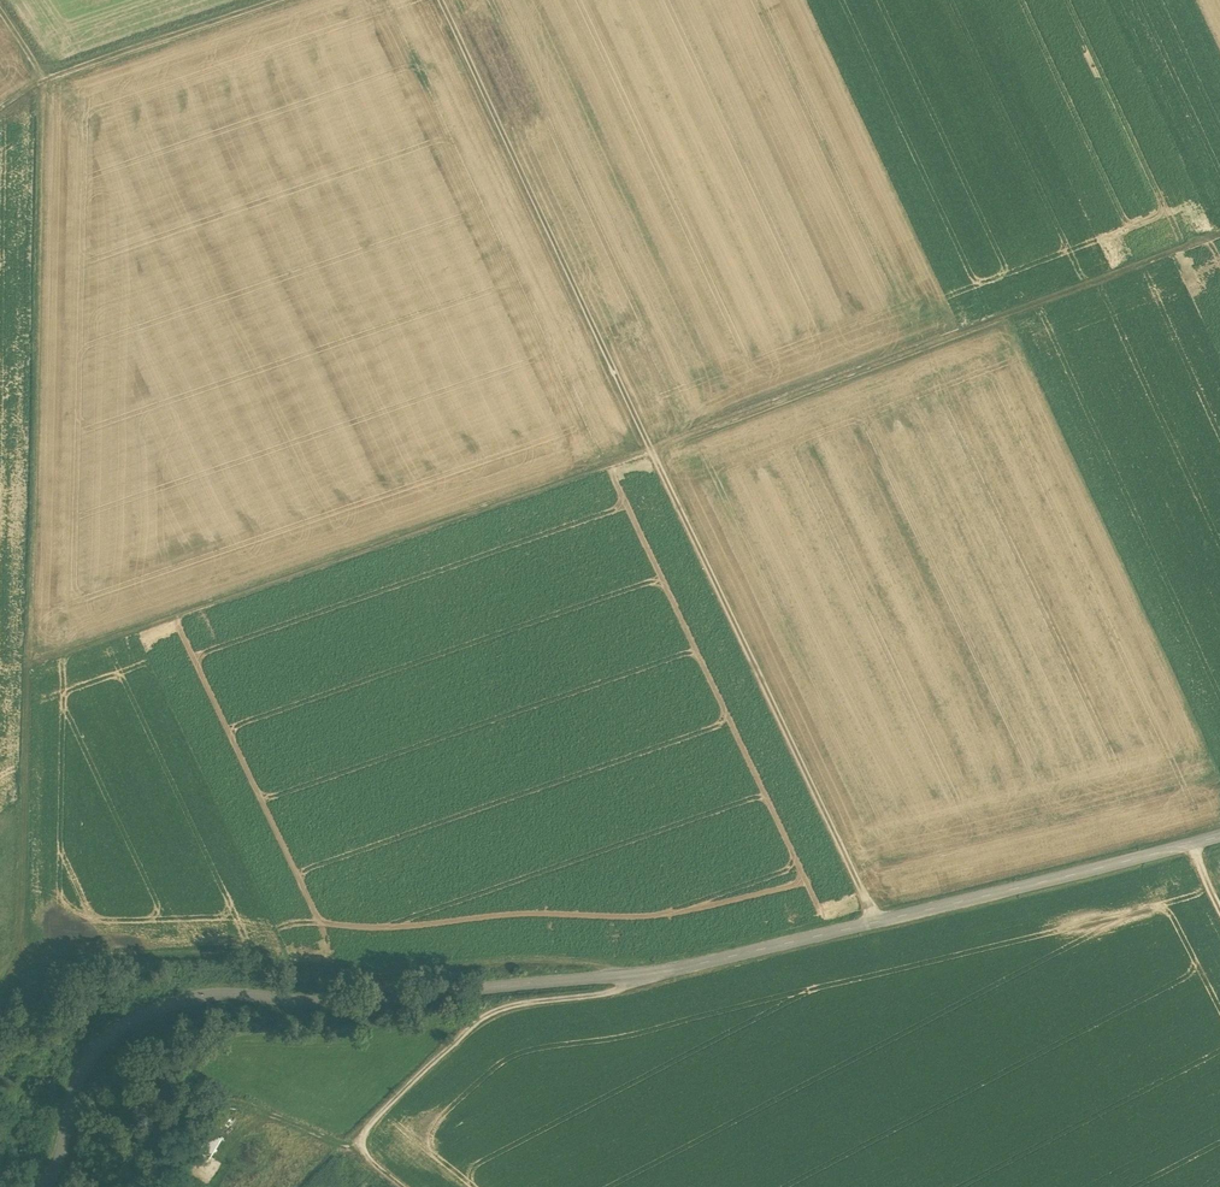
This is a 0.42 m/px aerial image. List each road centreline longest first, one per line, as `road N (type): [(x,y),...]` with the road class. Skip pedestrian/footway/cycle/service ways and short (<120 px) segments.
road 1 (track): [(405,1186),(365,1155),(363,1142),(417,1078),(485,1017),(625,988),(619,968),(550,960),(340,978),(245,956),(182,960),(143,974),(104,957),(86,972),(23,947),(43,80),(0,12)]
road 2 (tertiary): [(1219,837),(653,973),(346,1007),(234,995),(187,1000),(131,1021),(105,1041),(76,1089),(48,1186)]
road 3 (track): [(440,0),(876,922)]
road 4 (track): [(30,664),(652,449)]
road 5 (track): [(1219,233),(652,449)]
road 6 (track): [(0,109),(43,80),(282,0)]

